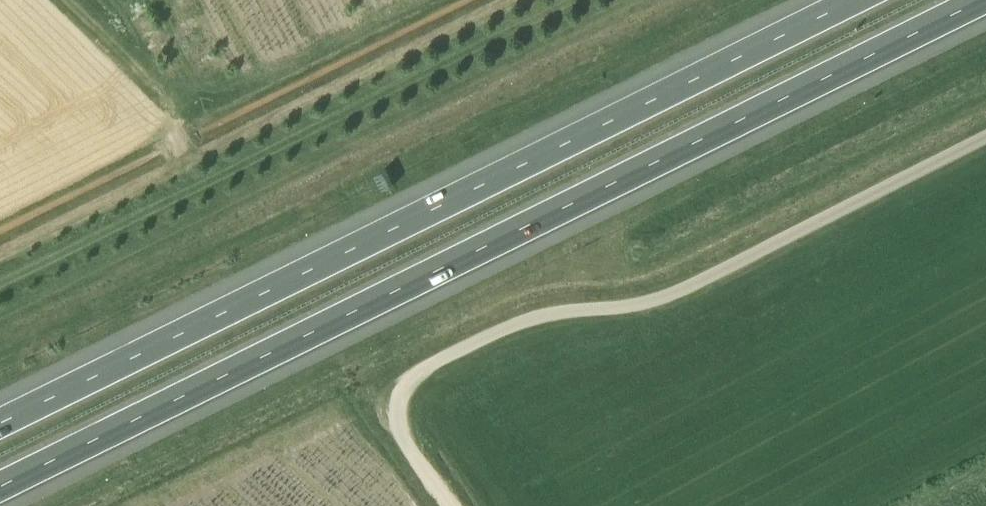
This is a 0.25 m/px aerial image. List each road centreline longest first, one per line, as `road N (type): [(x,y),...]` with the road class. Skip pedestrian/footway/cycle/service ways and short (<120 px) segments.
road 1 (motorway): [(0,483),(982,0)]
road 2 (motorway): [(857,0),(0,422)]
road 3 (unclassified): [(985,136),(651,302),(558,312),(467,345),(420,374),(401,398),(400,429),(411,450)]
road 4 (track): [(0,284),(573,0)]
road 5 (track): [(69,0),(137,65),(206,182)]

